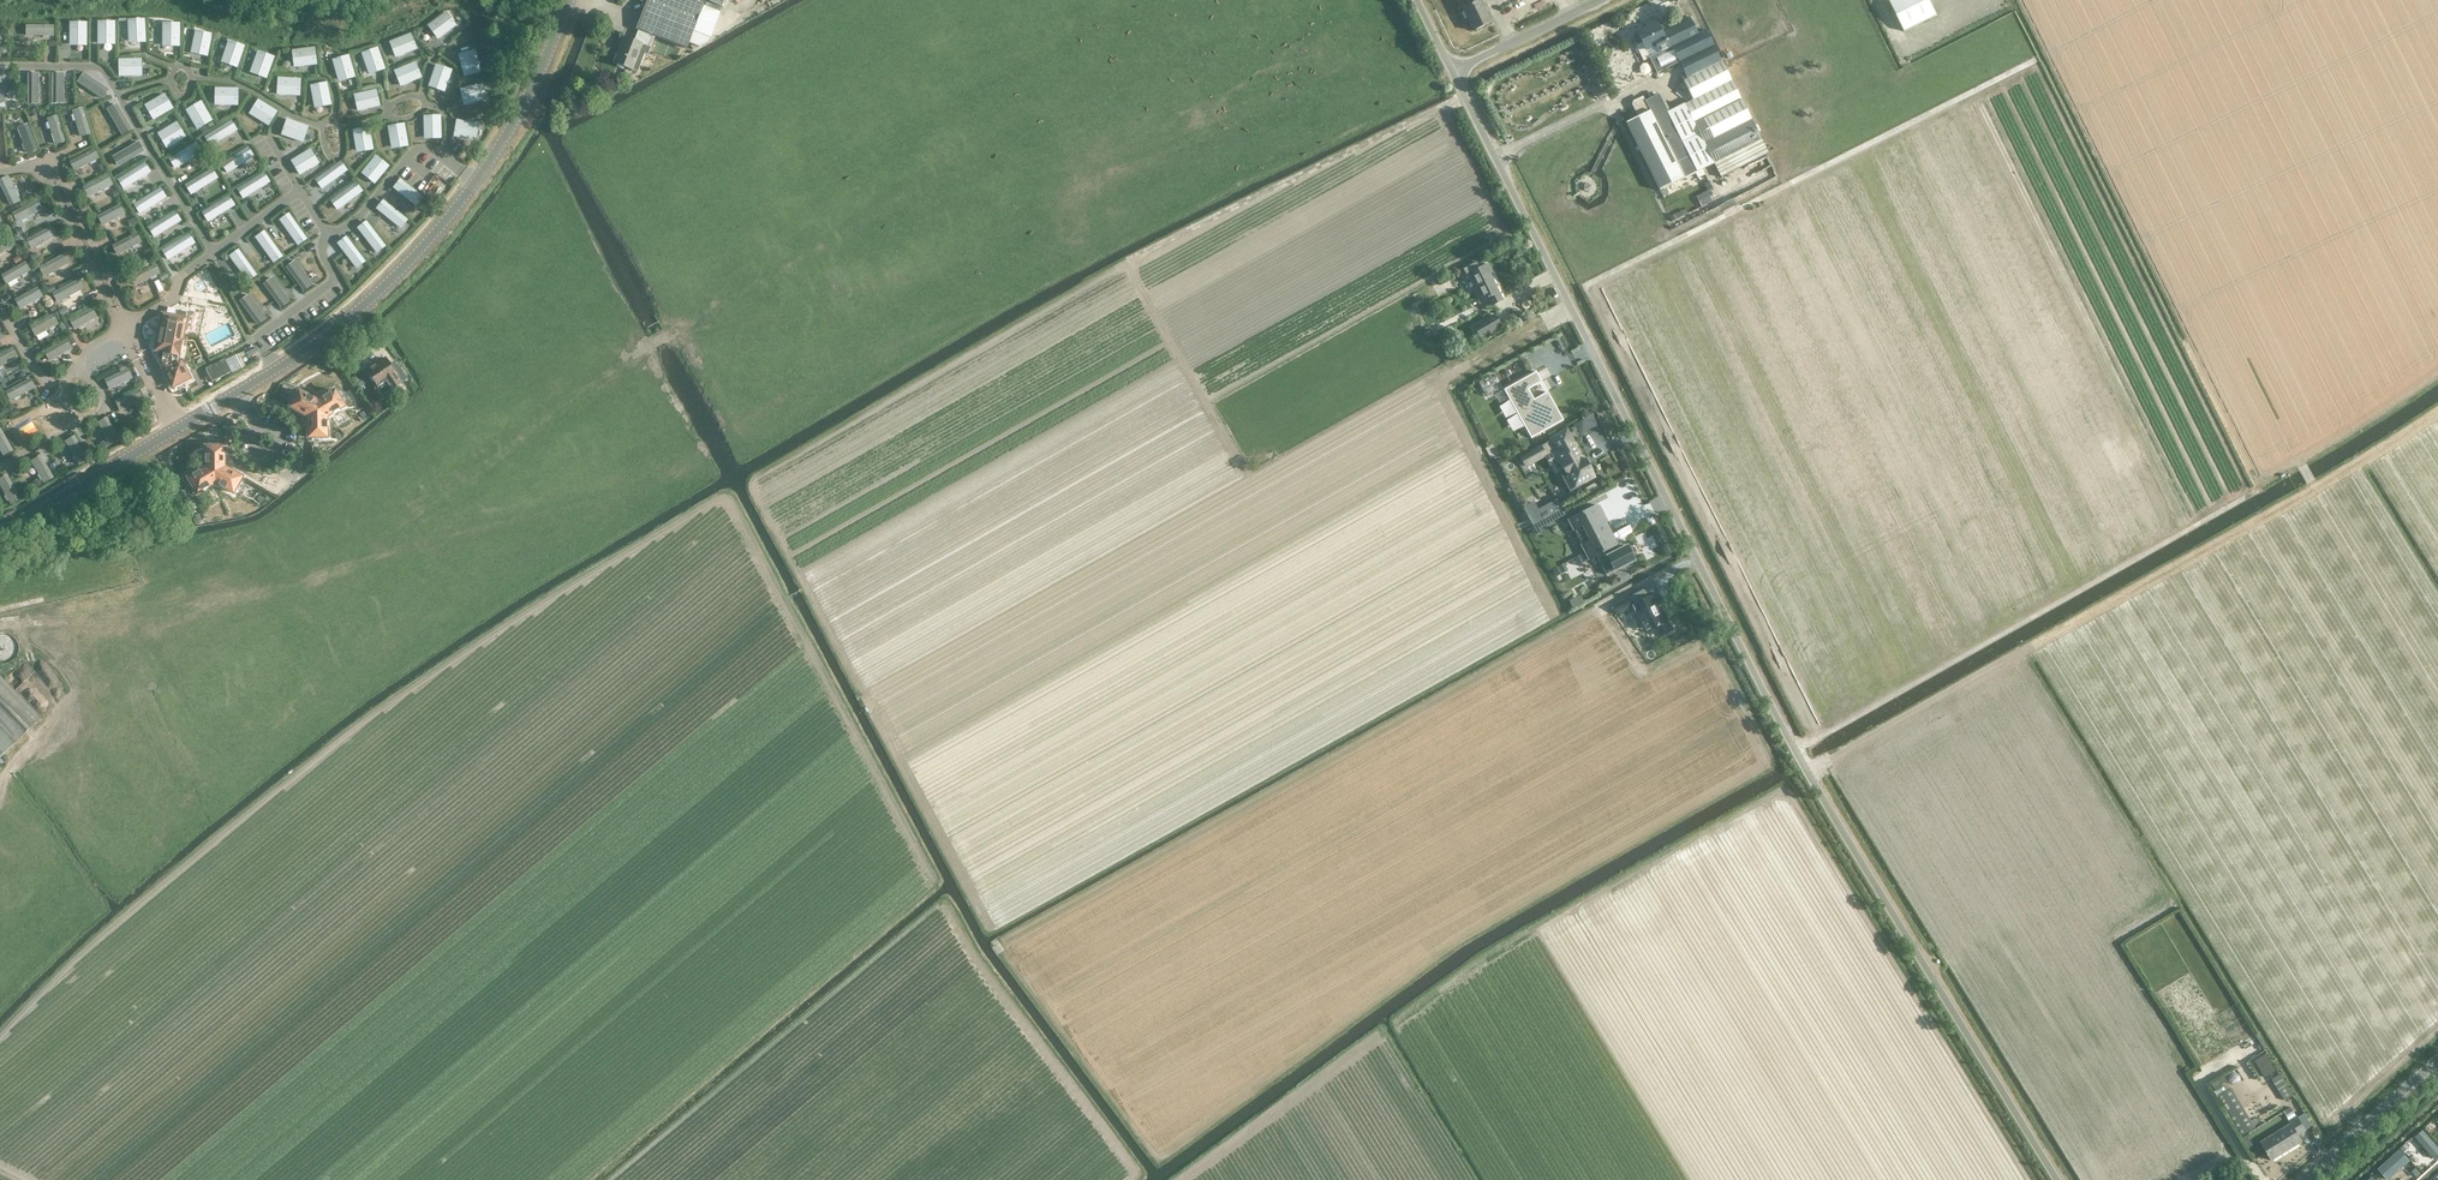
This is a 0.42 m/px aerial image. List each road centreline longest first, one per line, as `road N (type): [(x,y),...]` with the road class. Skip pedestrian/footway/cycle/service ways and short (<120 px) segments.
road 1 (unclassified): [(2057,1179),(1785,733),(1452,71)]
road 2 (secondary): [(0,531),(238,393),(379,295),(486,173),(568,0)]
road 3 (track): [(831,1179),(1024,1021),(1141,1171)]
road 4 (tertiary): [(2303,1179),(2437,1060)]
road 5 (unclassified): [(1452,71),(1601,0)]

